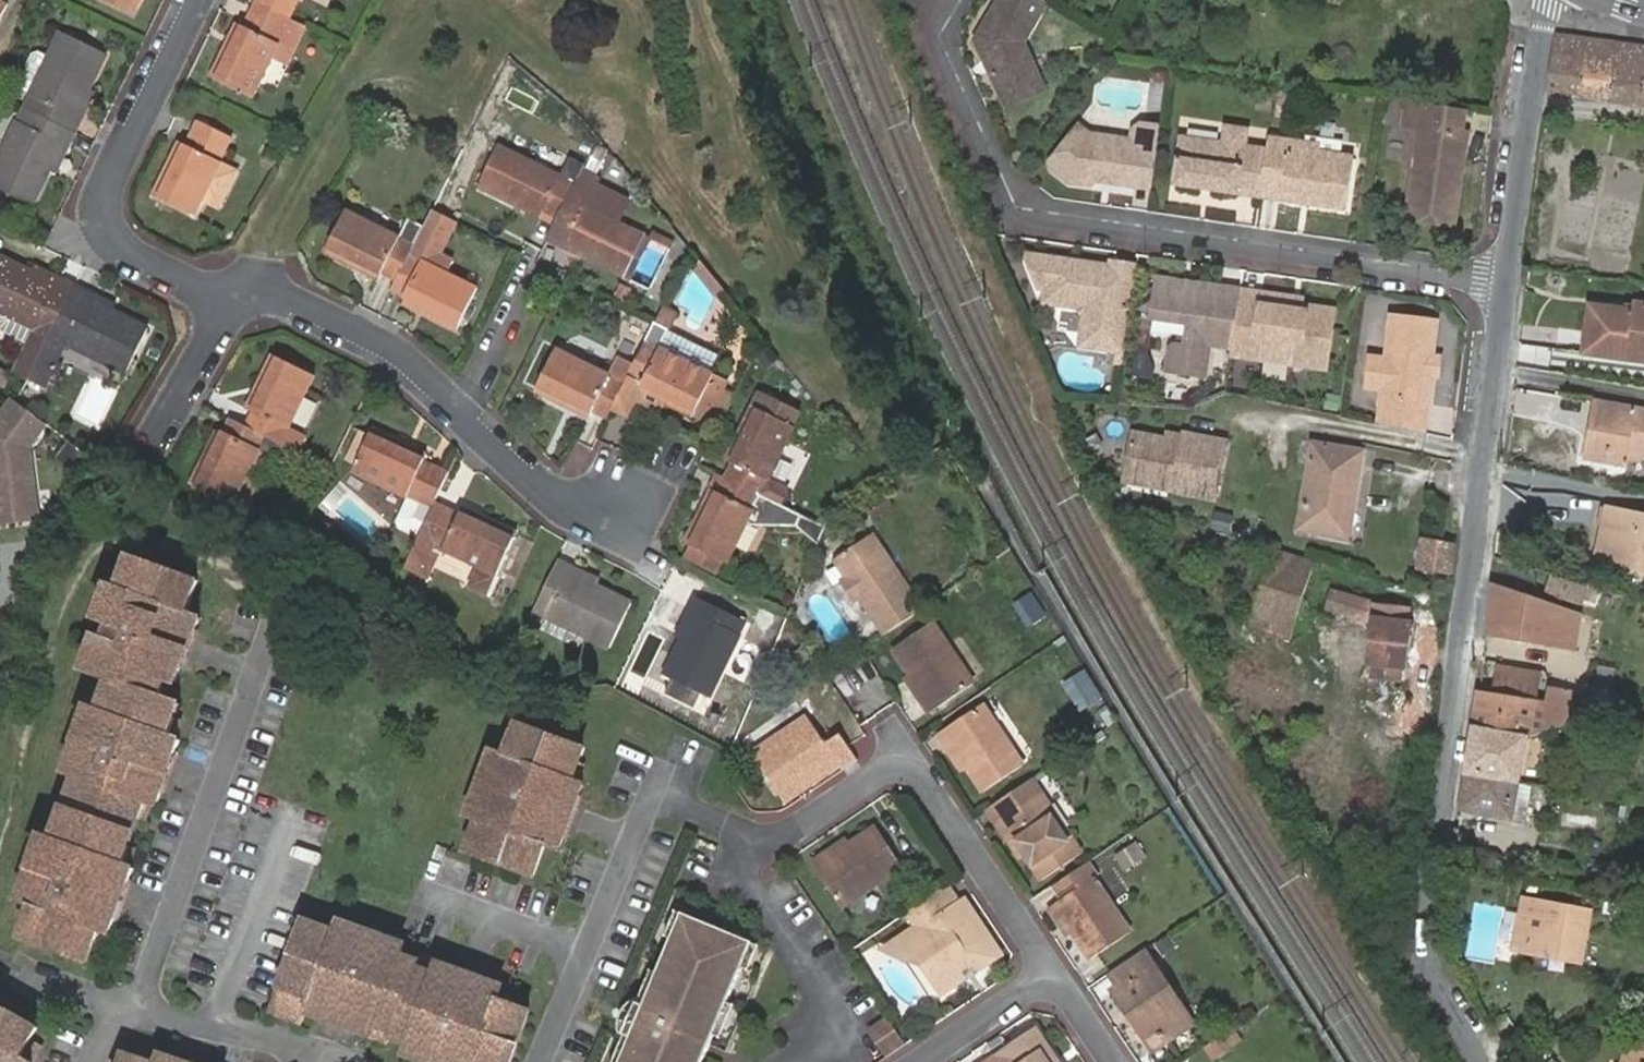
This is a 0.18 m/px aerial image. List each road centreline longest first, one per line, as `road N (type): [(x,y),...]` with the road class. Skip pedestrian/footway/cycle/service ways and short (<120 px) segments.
road 1 (residential): [(1053,974),(905,753),(767,845),(650,792),(545,1061)]
road 2 (residential): [(1509,278),(1421,937),(1426,965),(1479,1061)]
road 3 (residential): [(960,0),(939,36),(1020,207),(1509,278)]
road 4 (residential): [(231,296),(295,301),(386,343),(552,497),(621,507)]
road 5 (residential): [(137,1007),(274,619)]
road 6 (residential): [(198,0),(104,211),(110,241),(231,296)]
road 7 (residential): [(1558,0),(1541,36),(1509,278)]
road 8 (residential): [(290,820),(217,1023)]
road 9 (residential): [(231,296),(142,449)]
road 10 (residential): [(1053,974),(921,1061)]

